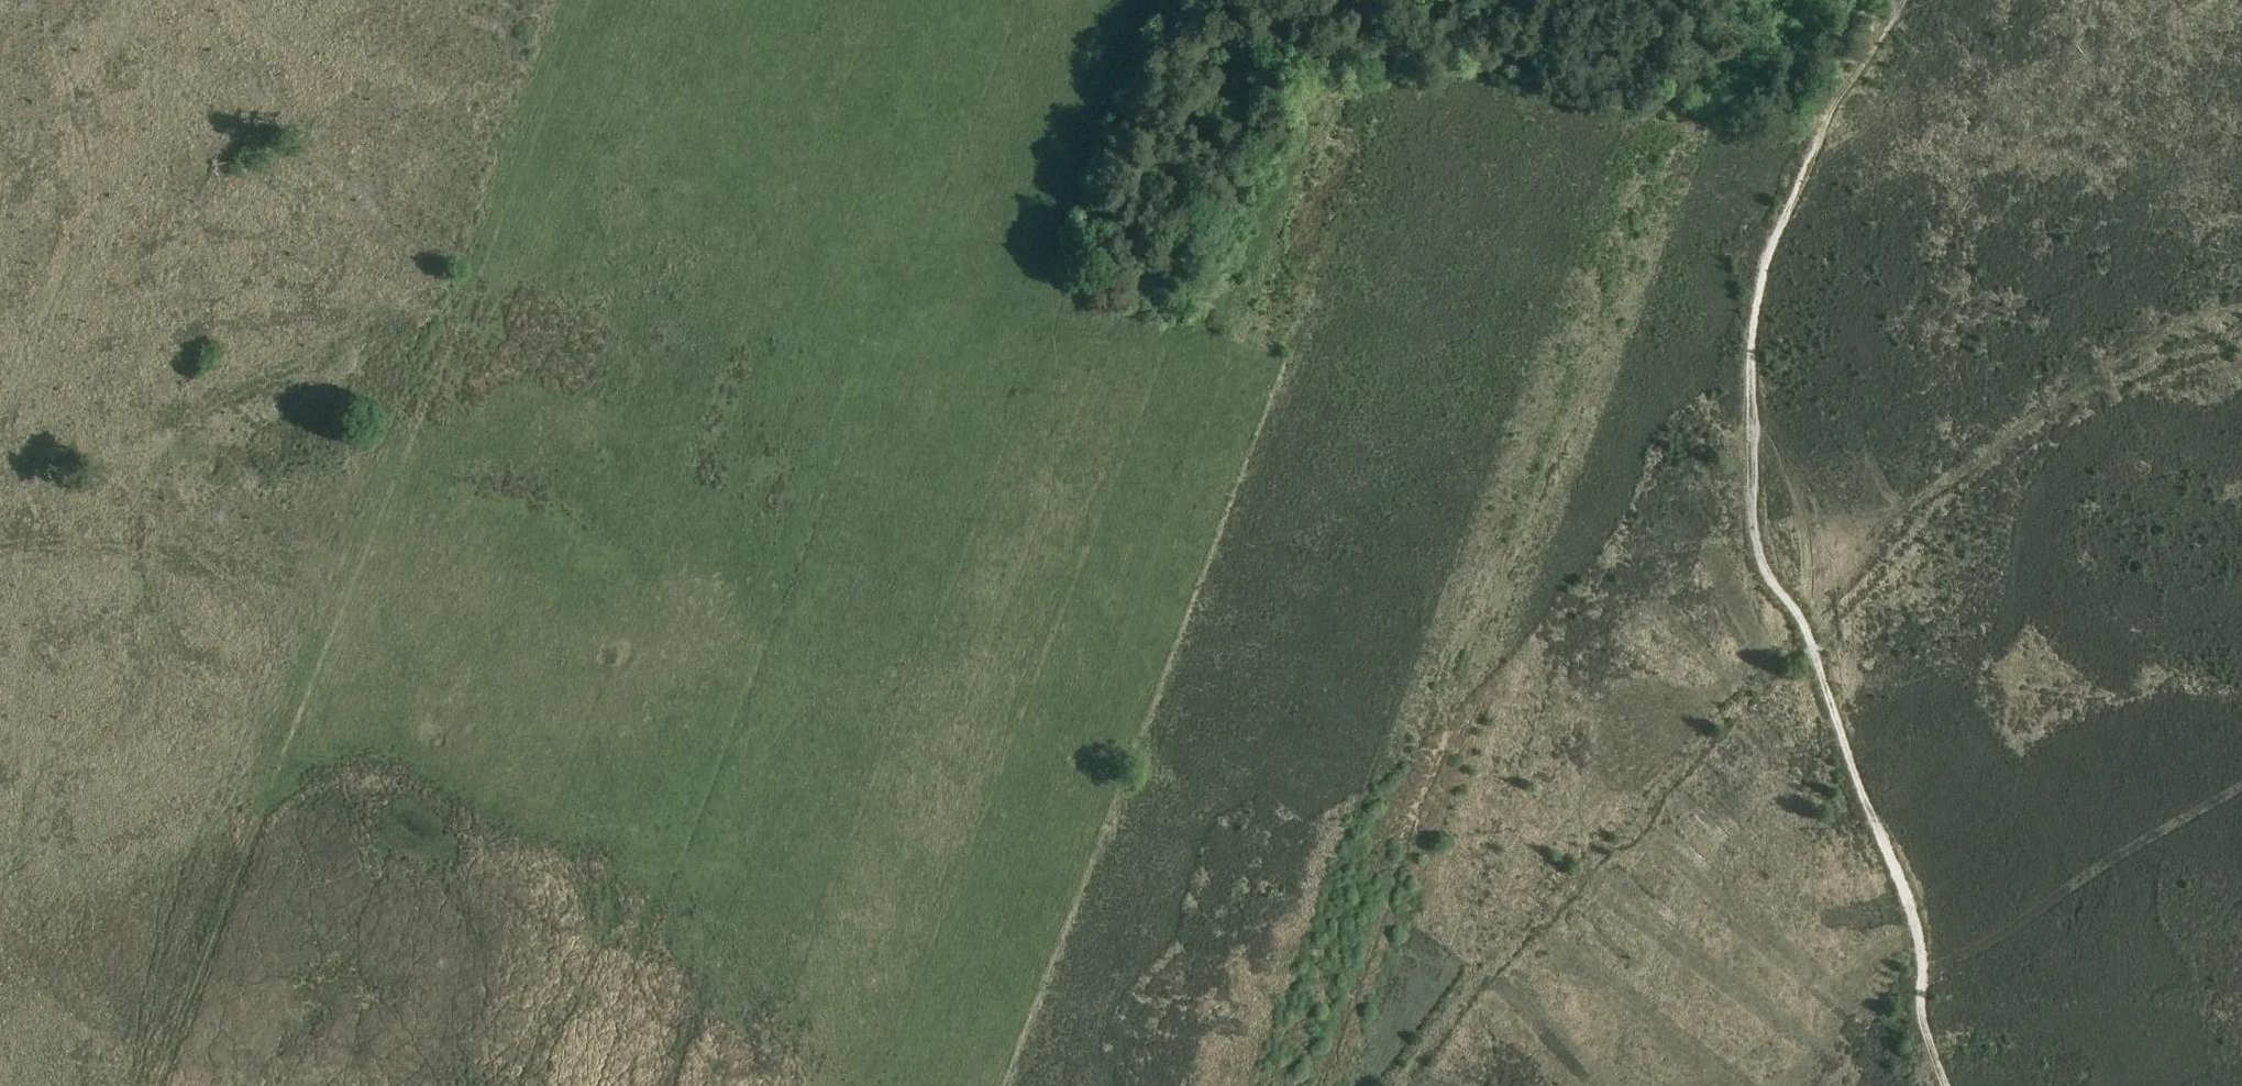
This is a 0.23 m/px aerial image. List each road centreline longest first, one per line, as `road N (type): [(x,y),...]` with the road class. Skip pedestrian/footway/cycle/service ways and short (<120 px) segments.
road 1 (track): [(1899,0),(1821,137),(1774,241),(1752,340),(1754,513),(1766,575),(1796,611),(1852,766),(1912,896),(1923,1011),(1945,1085)]

